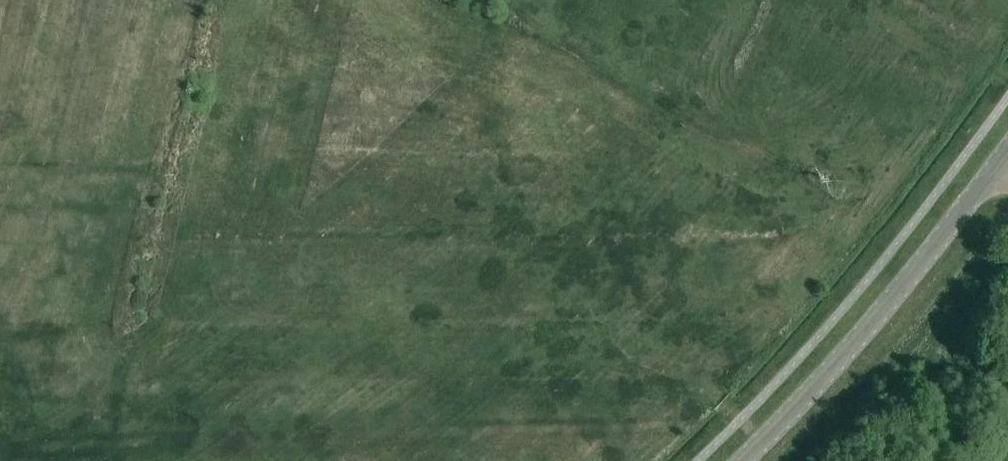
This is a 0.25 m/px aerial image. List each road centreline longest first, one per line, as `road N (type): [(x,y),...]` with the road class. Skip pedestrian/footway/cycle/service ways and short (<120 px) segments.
road 1 (tertiary): [(741,460),(804,400),(1000,162)]

